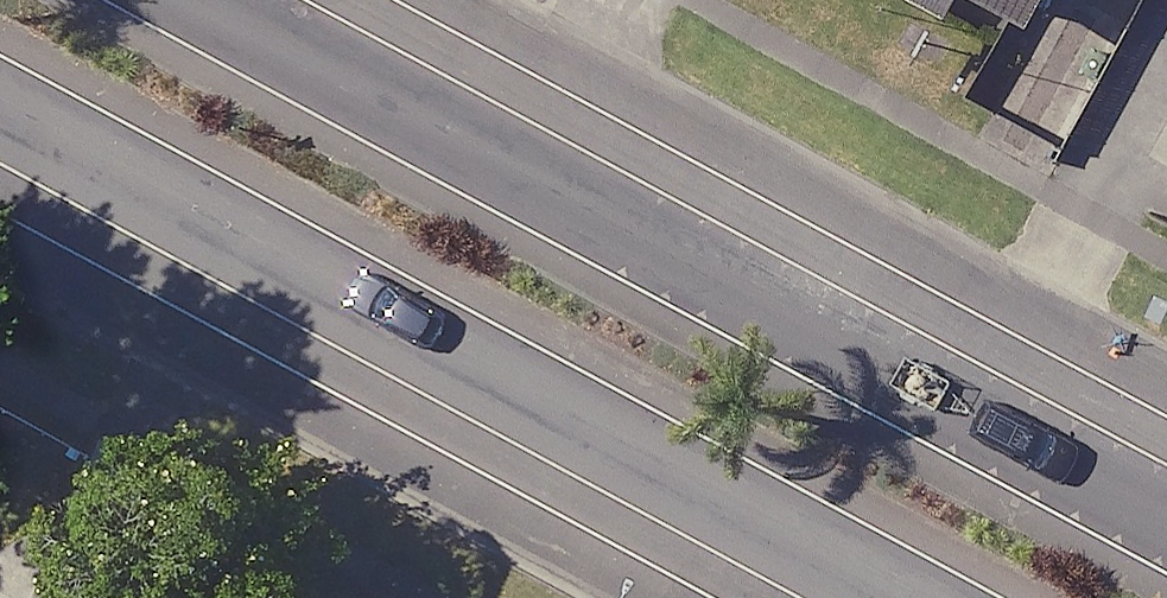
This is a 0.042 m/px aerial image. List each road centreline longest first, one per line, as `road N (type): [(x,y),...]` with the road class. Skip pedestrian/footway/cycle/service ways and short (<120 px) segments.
road 1 (secondary): [(195,0),(1166,526)]
road 2 (secondary): [(895,597),(0,116)]

